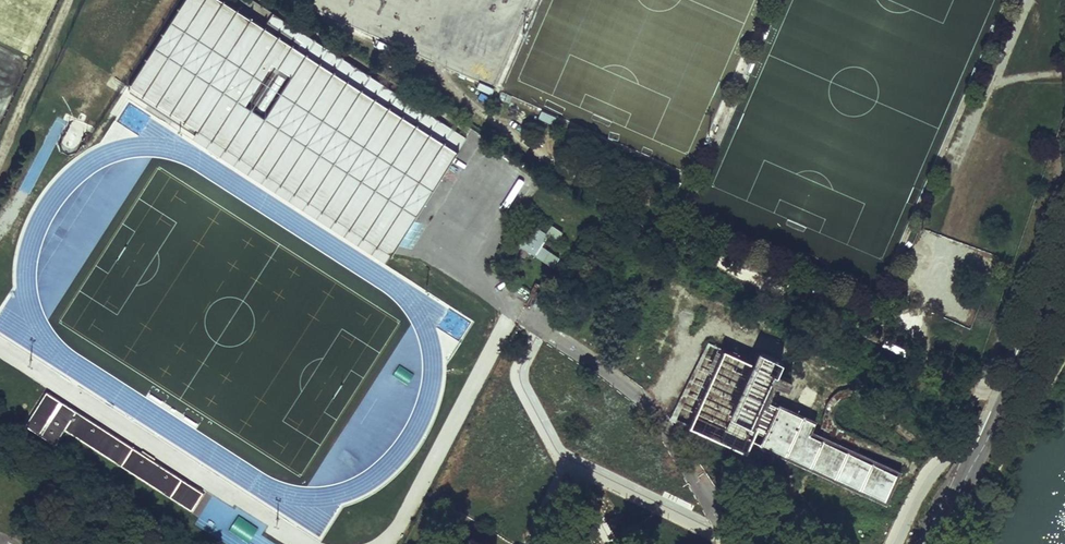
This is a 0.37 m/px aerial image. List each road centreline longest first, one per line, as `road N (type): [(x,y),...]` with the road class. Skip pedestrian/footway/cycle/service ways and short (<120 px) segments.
road 1 (residential): [(1064,257),(1044,319),(935,543)]

